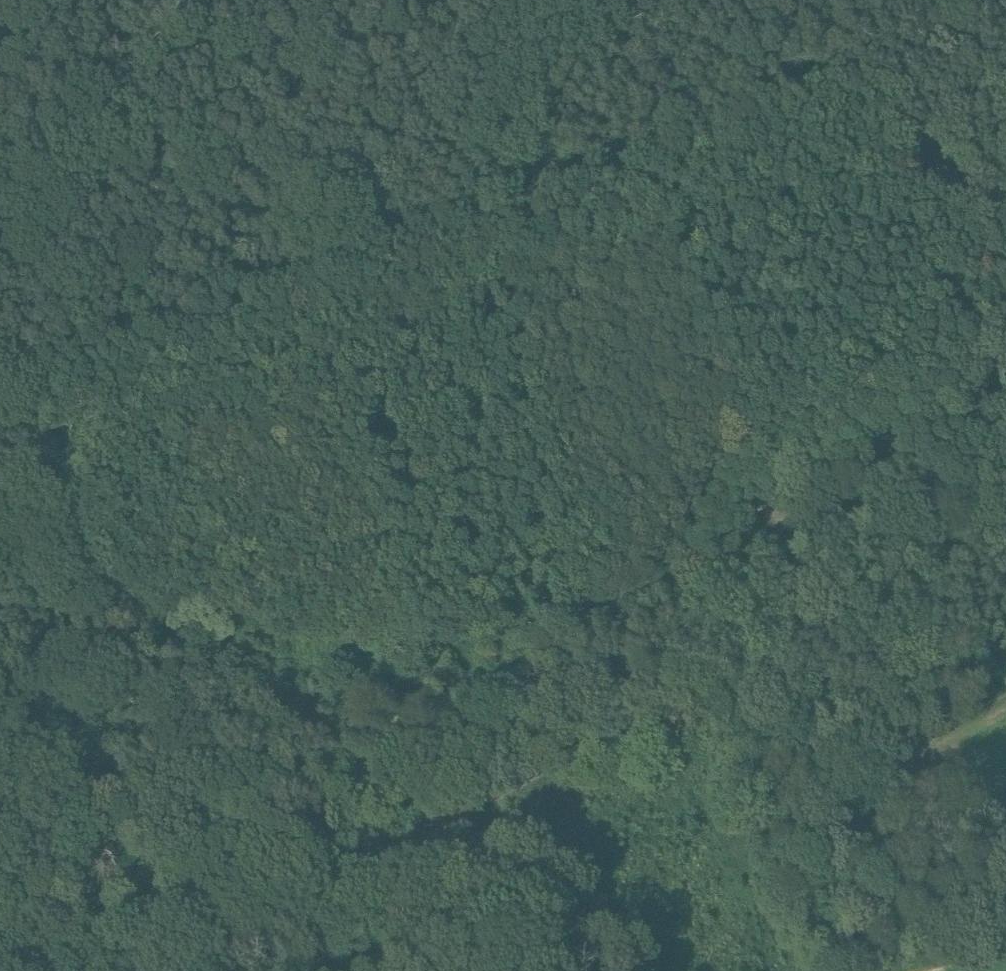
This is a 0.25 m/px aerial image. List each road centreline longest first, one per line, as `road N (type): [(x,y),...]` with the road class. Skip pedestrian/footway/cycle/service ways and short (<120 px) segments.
road 1 (track): [(922,200),(812,202),(724,223),(462,310),(359,361),(249,395),(88,401),(50,383),(0,337)]
road 2 (track): [(903,771),(832,767),(742,735),(615,725),(438,827),(391,878)]
road 3 (track): [(1005,353),(924,412),(813,447),(770,471),(653,689),(615,725)]
road 4 (track): [(391,878),(0,963)]
road 5 (track): [(641,970),(581,923),(529,899),(454,880),(391,878)]

